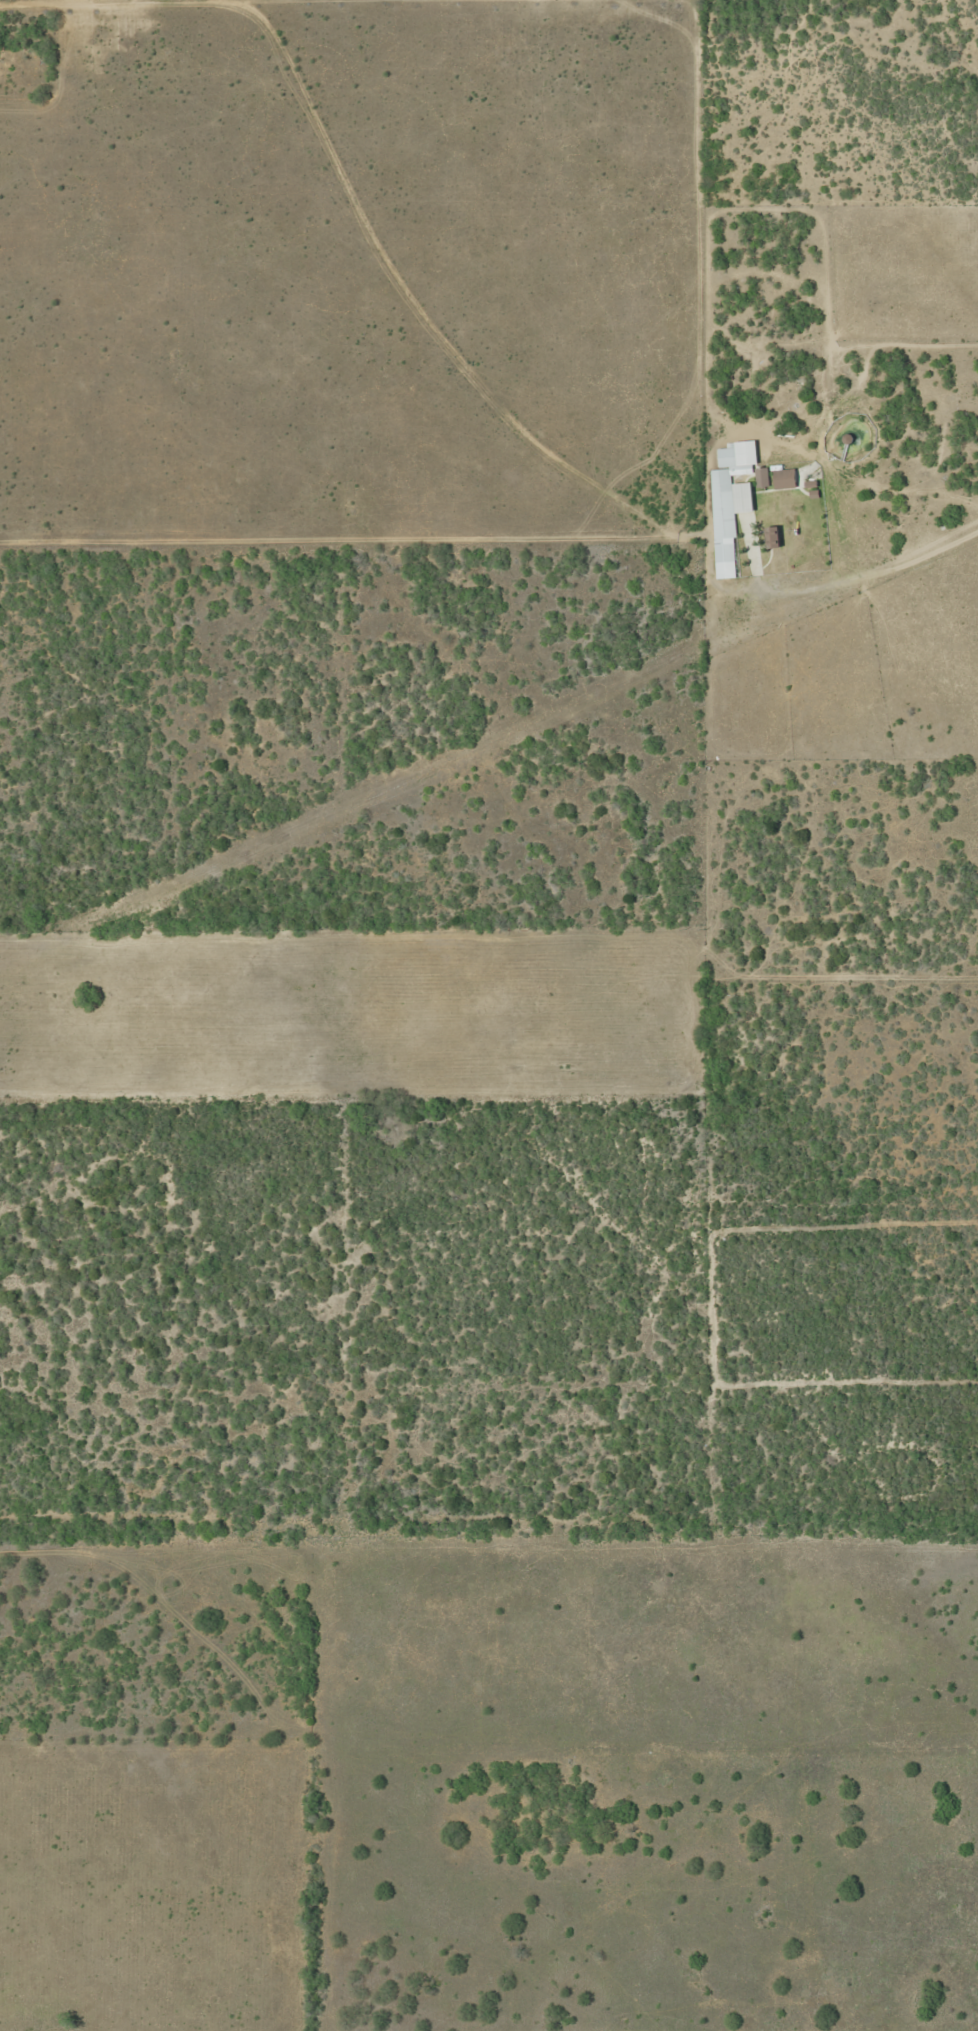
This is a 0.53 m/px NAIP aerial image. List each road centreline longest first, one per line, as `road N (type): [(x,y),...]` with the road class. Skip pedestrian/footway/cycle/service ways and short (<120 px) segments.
road 1 (residential): [(977,2013),(957,2001),(330,2001)]
road 2 (residential): [(330,2030),(316,1628)]

